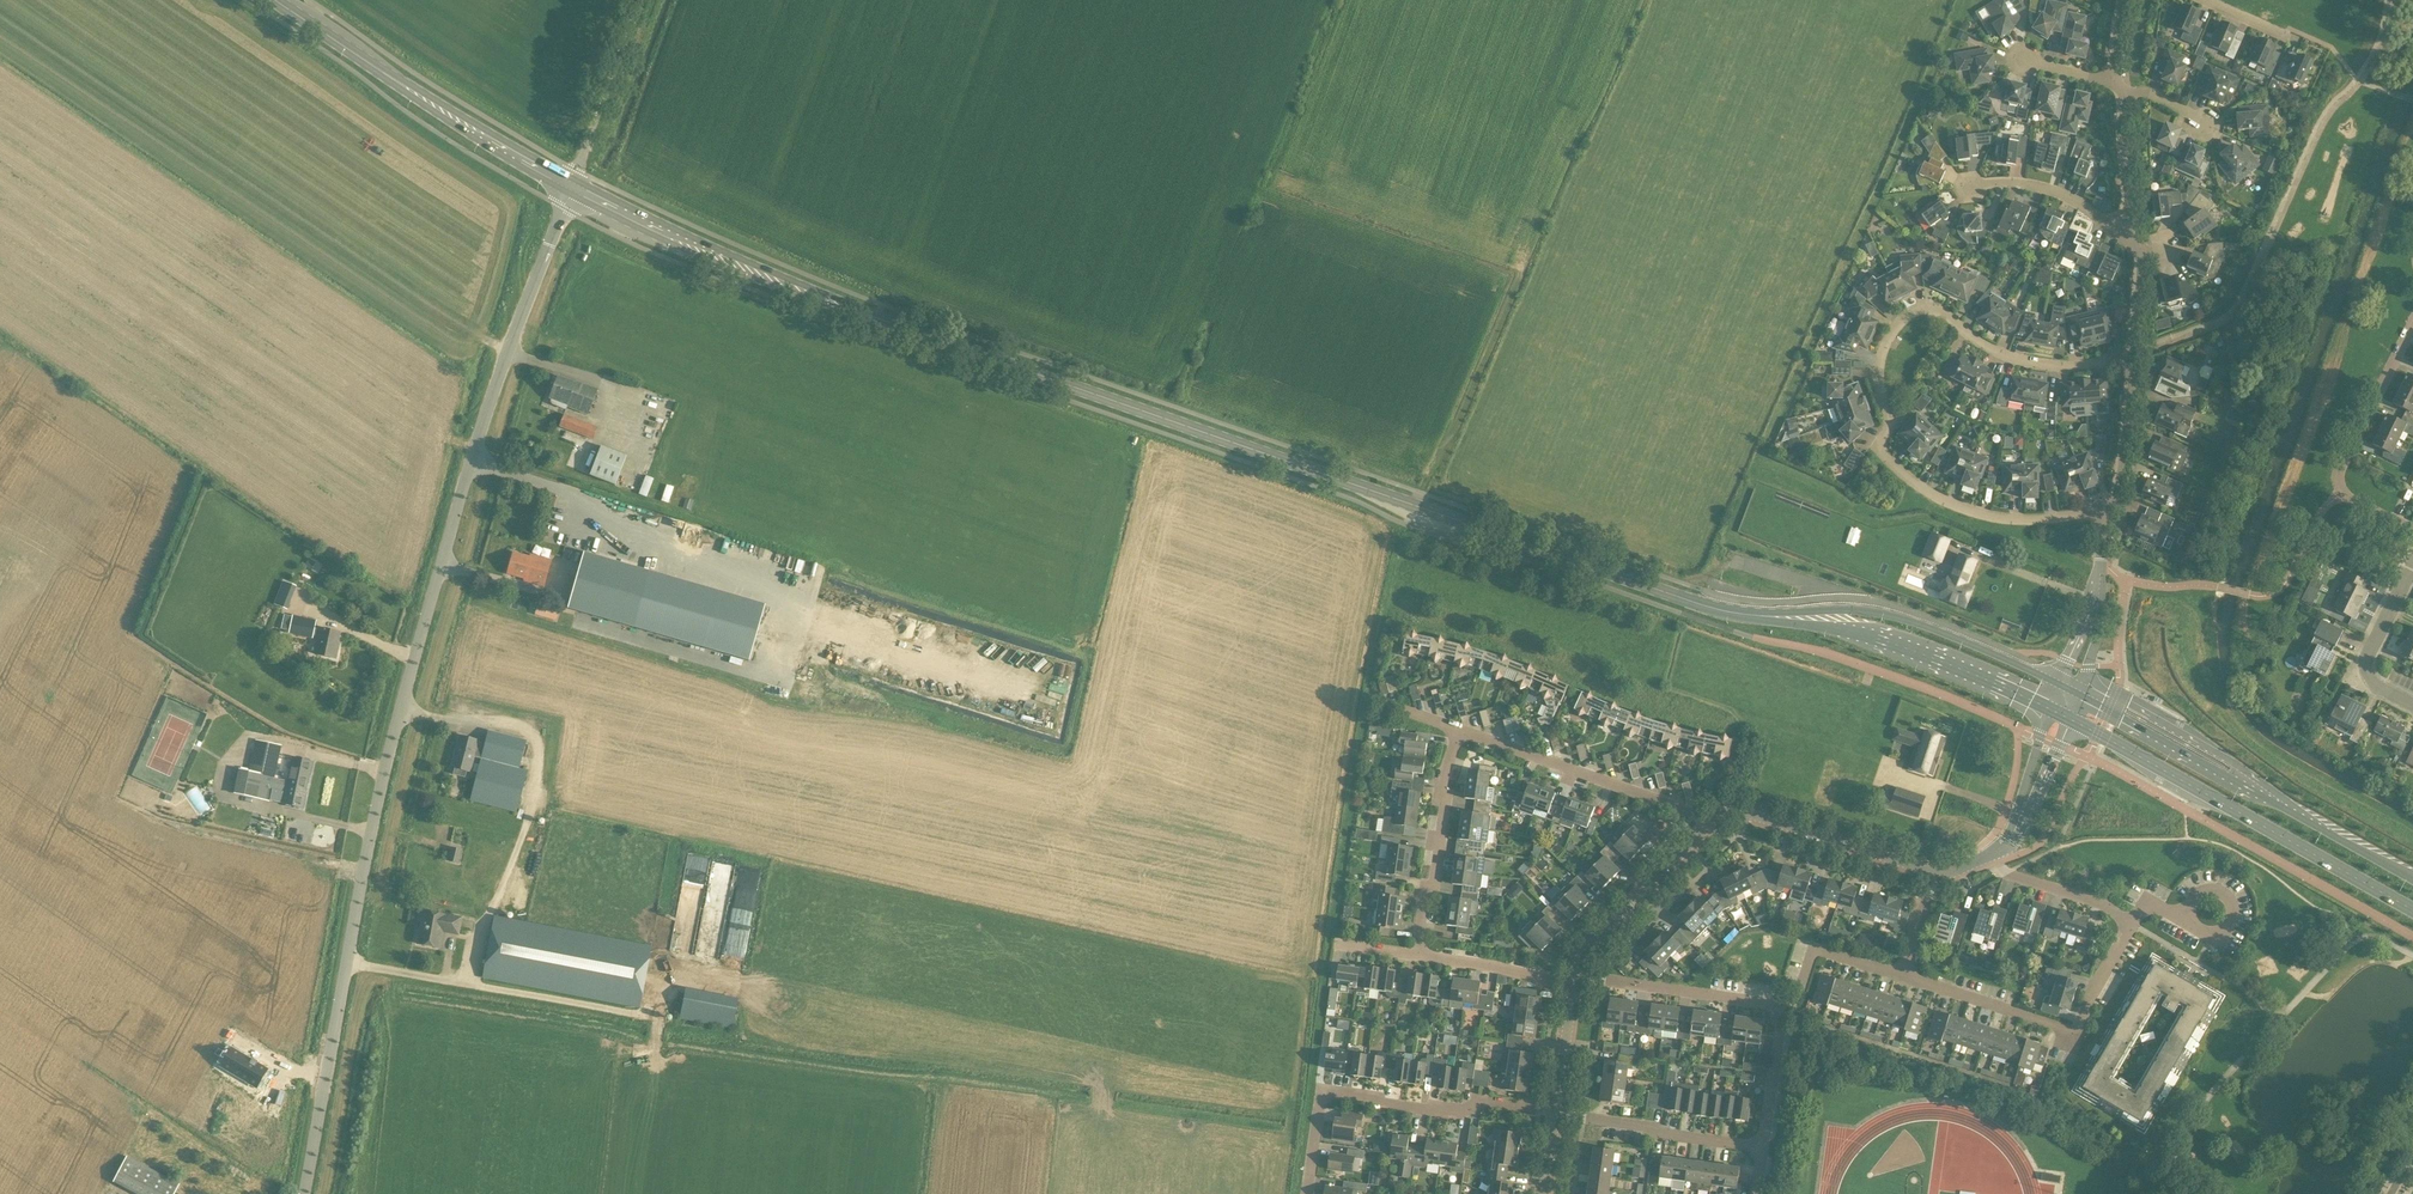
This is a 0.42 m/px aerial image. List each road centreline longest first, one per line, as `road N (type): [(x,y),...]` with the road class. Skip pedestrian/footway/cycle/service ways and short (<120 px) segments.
road 1 (primary): [(1782,617),(1704,606),(823,298)]
road 2 (unclassified): [(305,1193),(386,759),(509,351)]
road 3 (track): [(0,24),(82,149),(177,239),(297,290),(428,318),(509,351)]
road 4 (residential): [(2127,358),(2037,364),(1924,307),(1890,333),(1878,373),(1890,418),(1876,446),(1917,485),(1978,513),(2007,517),(2064,516),(2102,505)]
road 5 (primary): [(823,298),(571,190),(282,0)]
road 6 (motorway): [(0,515),(222,0)]
road 7 (motorway): [(0,609),(41,524),(95,447),(276,291),(305,255),(330,200)]
road 8 (motorway): [(188,0),(0,435)]
road 9 (unclassified): [(823,298),(794,386),(777,396),(747,398),(560,335),(535,336),(509,351)]
road 10 (primary): [(2070,720),(2412,909)]
road 11 (primary): [(2412,877),(2127,709),(2081,691)]
road 12 (residential): [(1765,1145),(1783,1018),(1777,1002),(1575,975)]
road 13 (residential): [(1308,1193),(1324,1093),(1555,1112)]
road 14 (unclassified): [(805,23),(845,51),(863,93),(863,124),(835,204),(823,298)]
road 15 (primary): [(2058,681),(1897,616),(1857,609),(1782,617)]
road 16 (primary): [(1782,617),(1895,644),(2048,709)]
road 17 (residential): [(2412,531),(2343,493),(2338,480),(2412,322)]
road 18 (residential): [(1710,822),(1461,730)]
road 19 (primary): [(80,0),(309,101)]
road 20 (residential): [(1415,956),(1424,896),(1435,881),(1445,807),(1439,788),(1461,730)]
road 21 (unclassified): [(1934,873),(1742,811),(1710,822)]
road 22 (residential): [(1765,1145),(1555,1112)]
road 23 (residential): [(1575,975),(1579,958),(1710,822)]
road 24 (primary): [(397,146),(576,221)]
road 25 (residential): [(2078,1032),(1902,975)]
road 26 (residential): [(2129,241),(2054,190),(1971,186)]
road 27 (primary): [(320,72),(163,0)]
road 28 (residential): [(1574,984),(1415,956)]
road 29 (residential): [(2132,924),(2100,903),(2011,874),(1992,856)]
road 30 (residential): [(2412,701),(2371,670),(2412,572)]
road 31 (residential): [(2102,505),(2118,490),(2129,420),(2127,358)]
road 32 (residential): [(2129,241),(2124,93)]
road 33 (unclassified): [(2048,709),(2010,841)]
road 34 (unclassified): [(2010,841),(2070,720)]
road 35 (residential): [(1555,1112),(1574,984)]
road 36 (residential): [(1902,975),(1817,949),(1806,986)]
road 37 (residential): [(2127,358),(2141,262),(2129,241)]
road 38 (residential): [(2078,1032),(2132,924)]

